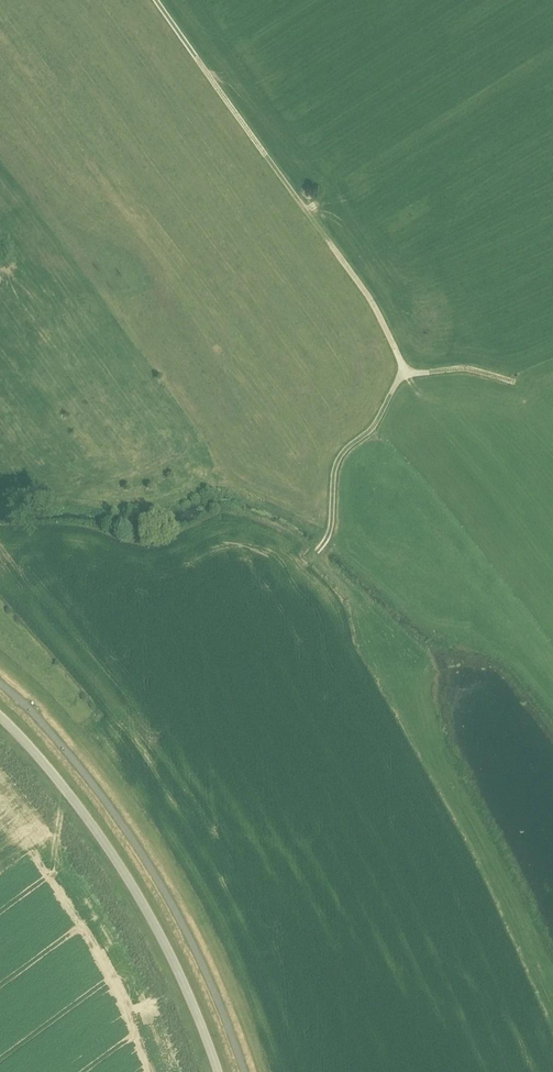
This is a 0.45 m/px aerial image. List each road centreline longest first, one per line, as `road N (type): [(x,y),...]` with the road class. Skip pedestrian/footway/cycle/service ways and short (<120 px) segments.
road 1 (track): [(156,0),(365,290),(402,364),(373,425),(338,460),(330,529),(307,562)]
road 2 (unclassified): [(218,1071),(148,912),(74,800),(0,717)]

